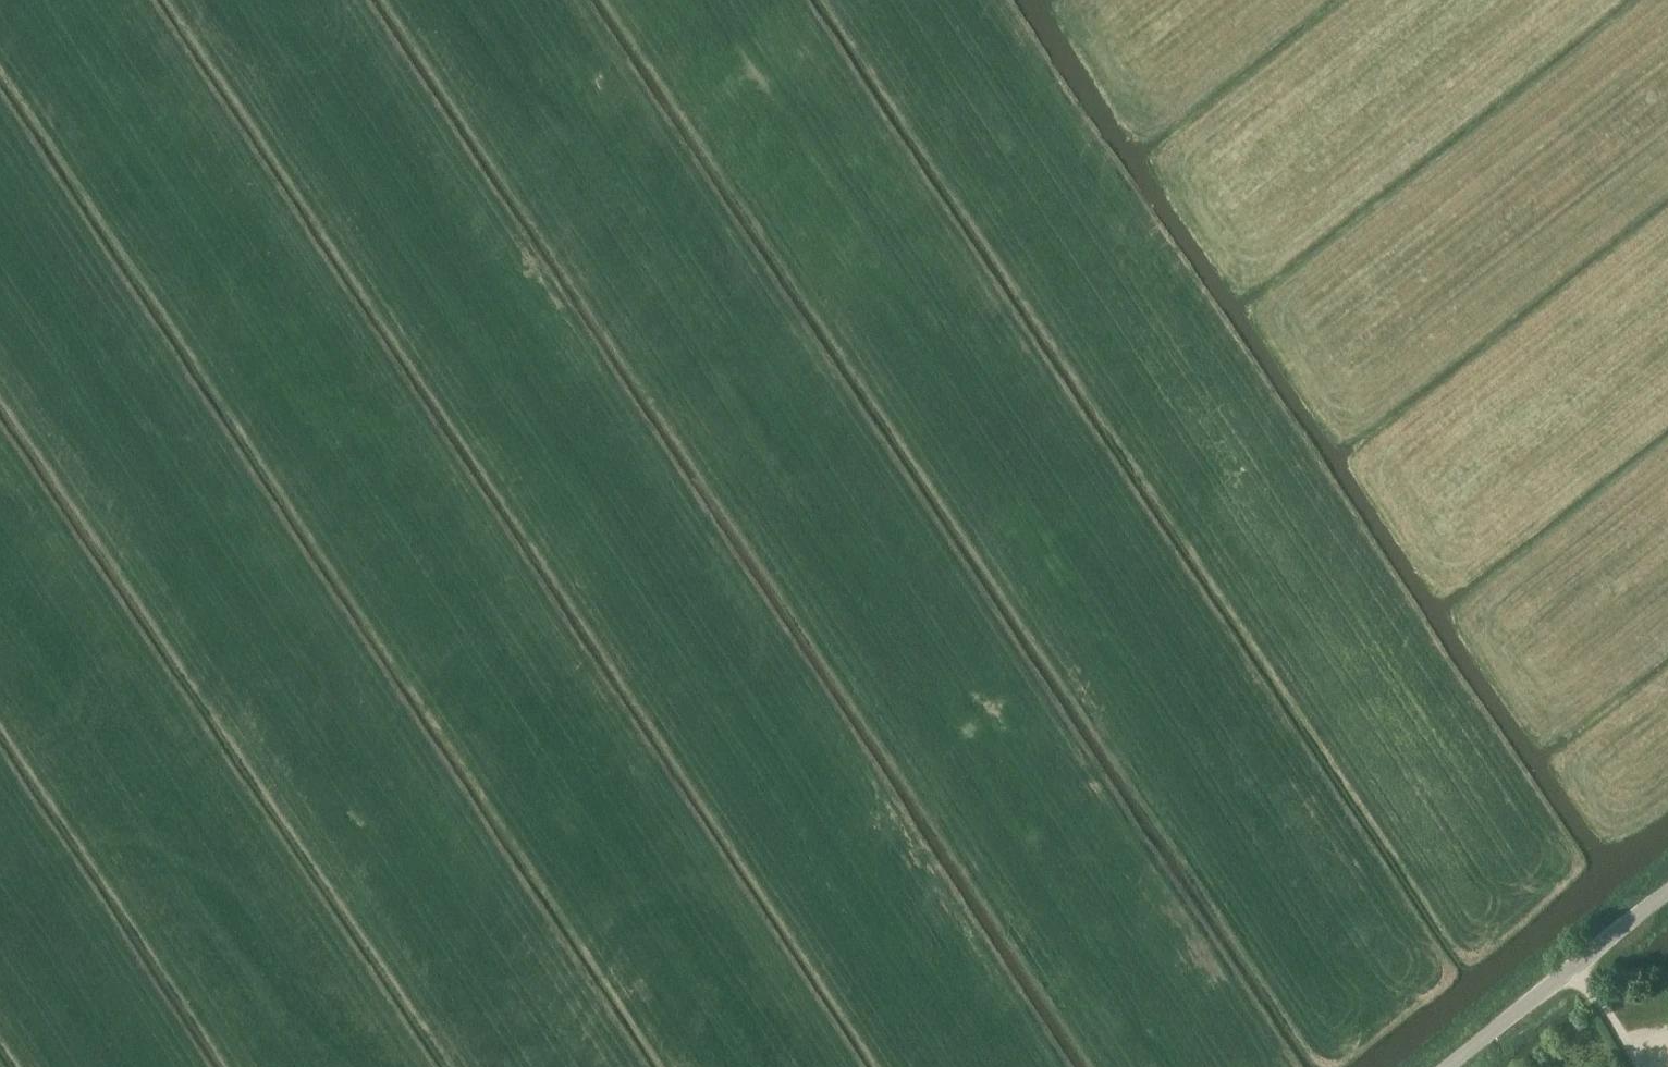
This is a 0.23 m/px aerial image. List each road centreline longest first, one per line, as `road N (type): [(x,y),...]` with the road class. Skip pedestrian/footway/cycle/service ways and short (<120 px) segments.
road 1 (unclassified): [(1448,1066),(1667,893)]
road 2 (track): [(1573,968),(1641,1066)]

